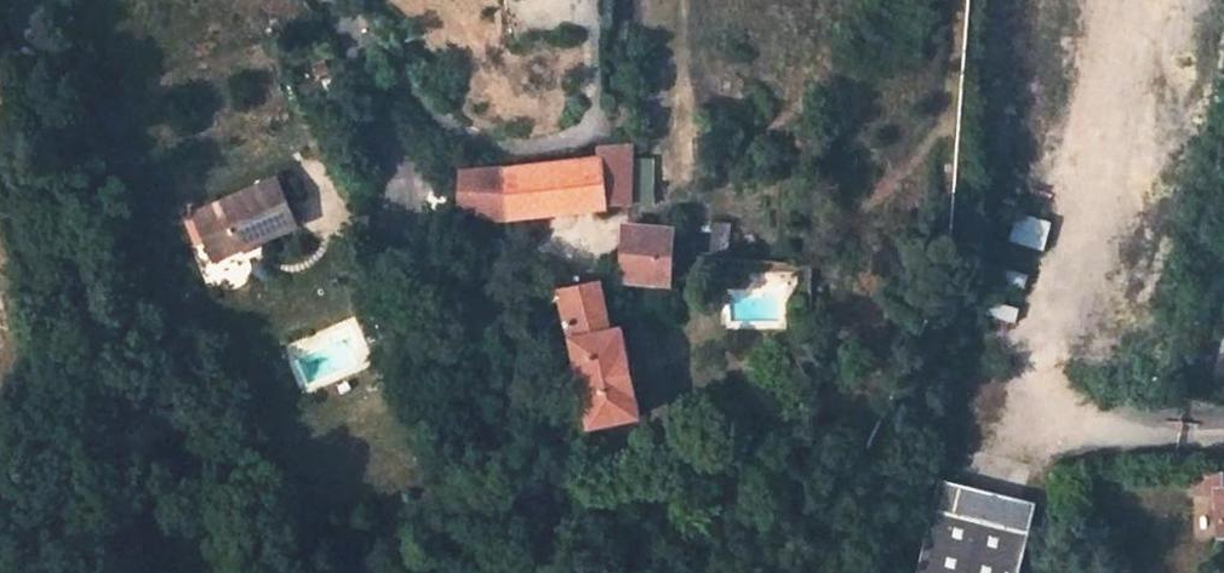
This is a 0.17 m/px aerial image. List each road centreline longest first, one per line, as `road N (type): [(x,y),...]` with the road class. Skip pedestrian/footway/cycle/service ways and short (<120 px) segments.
road 1 (residential): [(564,572),(482,435),(398,157),(328,0)]
road 2 (unclassified): [(126,572),(113,458),(22,0)]

